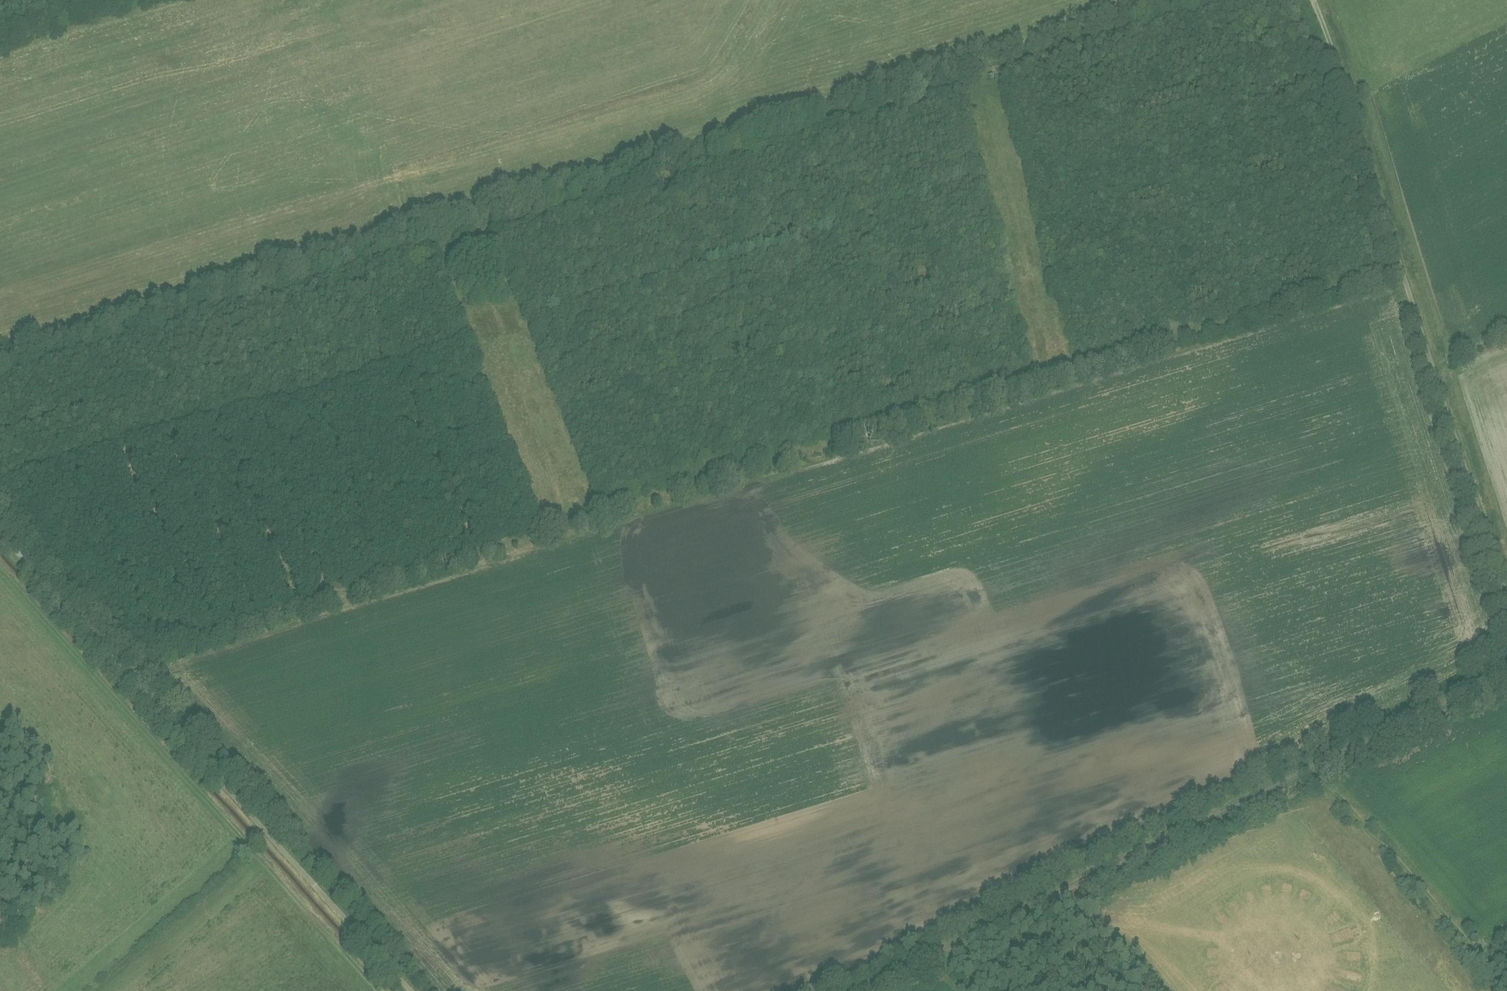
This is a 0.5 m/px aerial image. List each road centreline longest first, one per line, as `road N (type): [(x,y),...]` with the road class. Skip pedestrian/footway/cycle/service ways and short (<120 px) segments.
road 1 (unclassified): [(868,990),(1506,673)]
road 2 (track): [(413,990),(0,526)]
road 3 (track): [(1506,580),(1319,0)]

